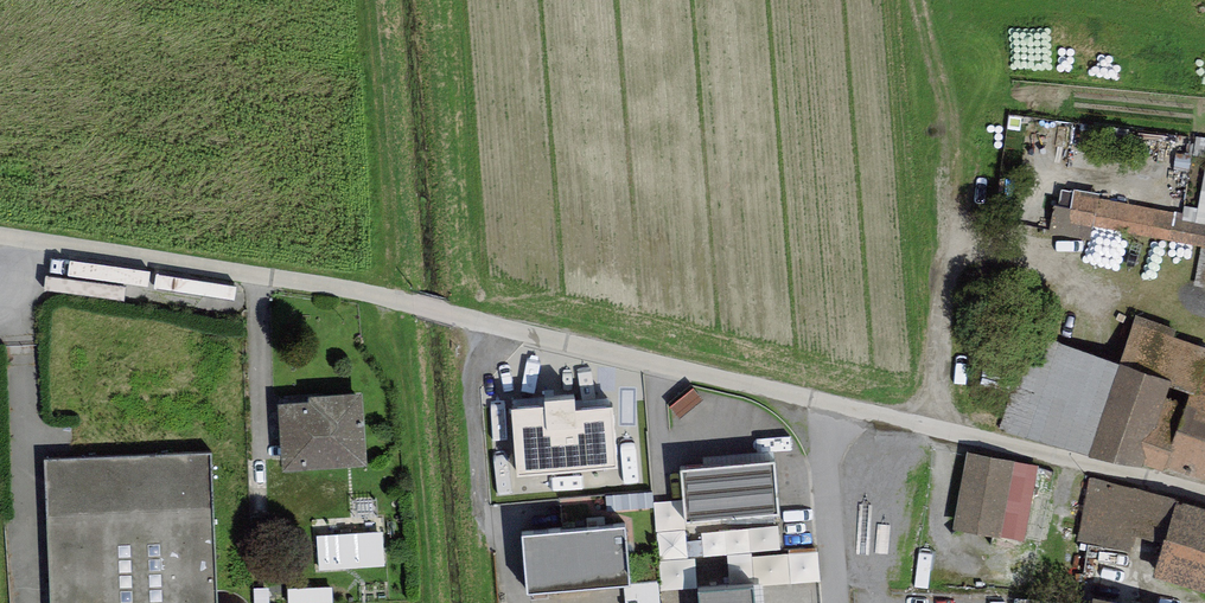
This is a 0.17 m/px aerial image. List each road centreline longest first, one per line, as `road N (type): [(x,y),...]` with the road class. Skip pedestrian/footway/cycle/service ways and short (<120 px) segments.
road 1 (unclassified): [(1204,500),(417,304),(0,238)]

